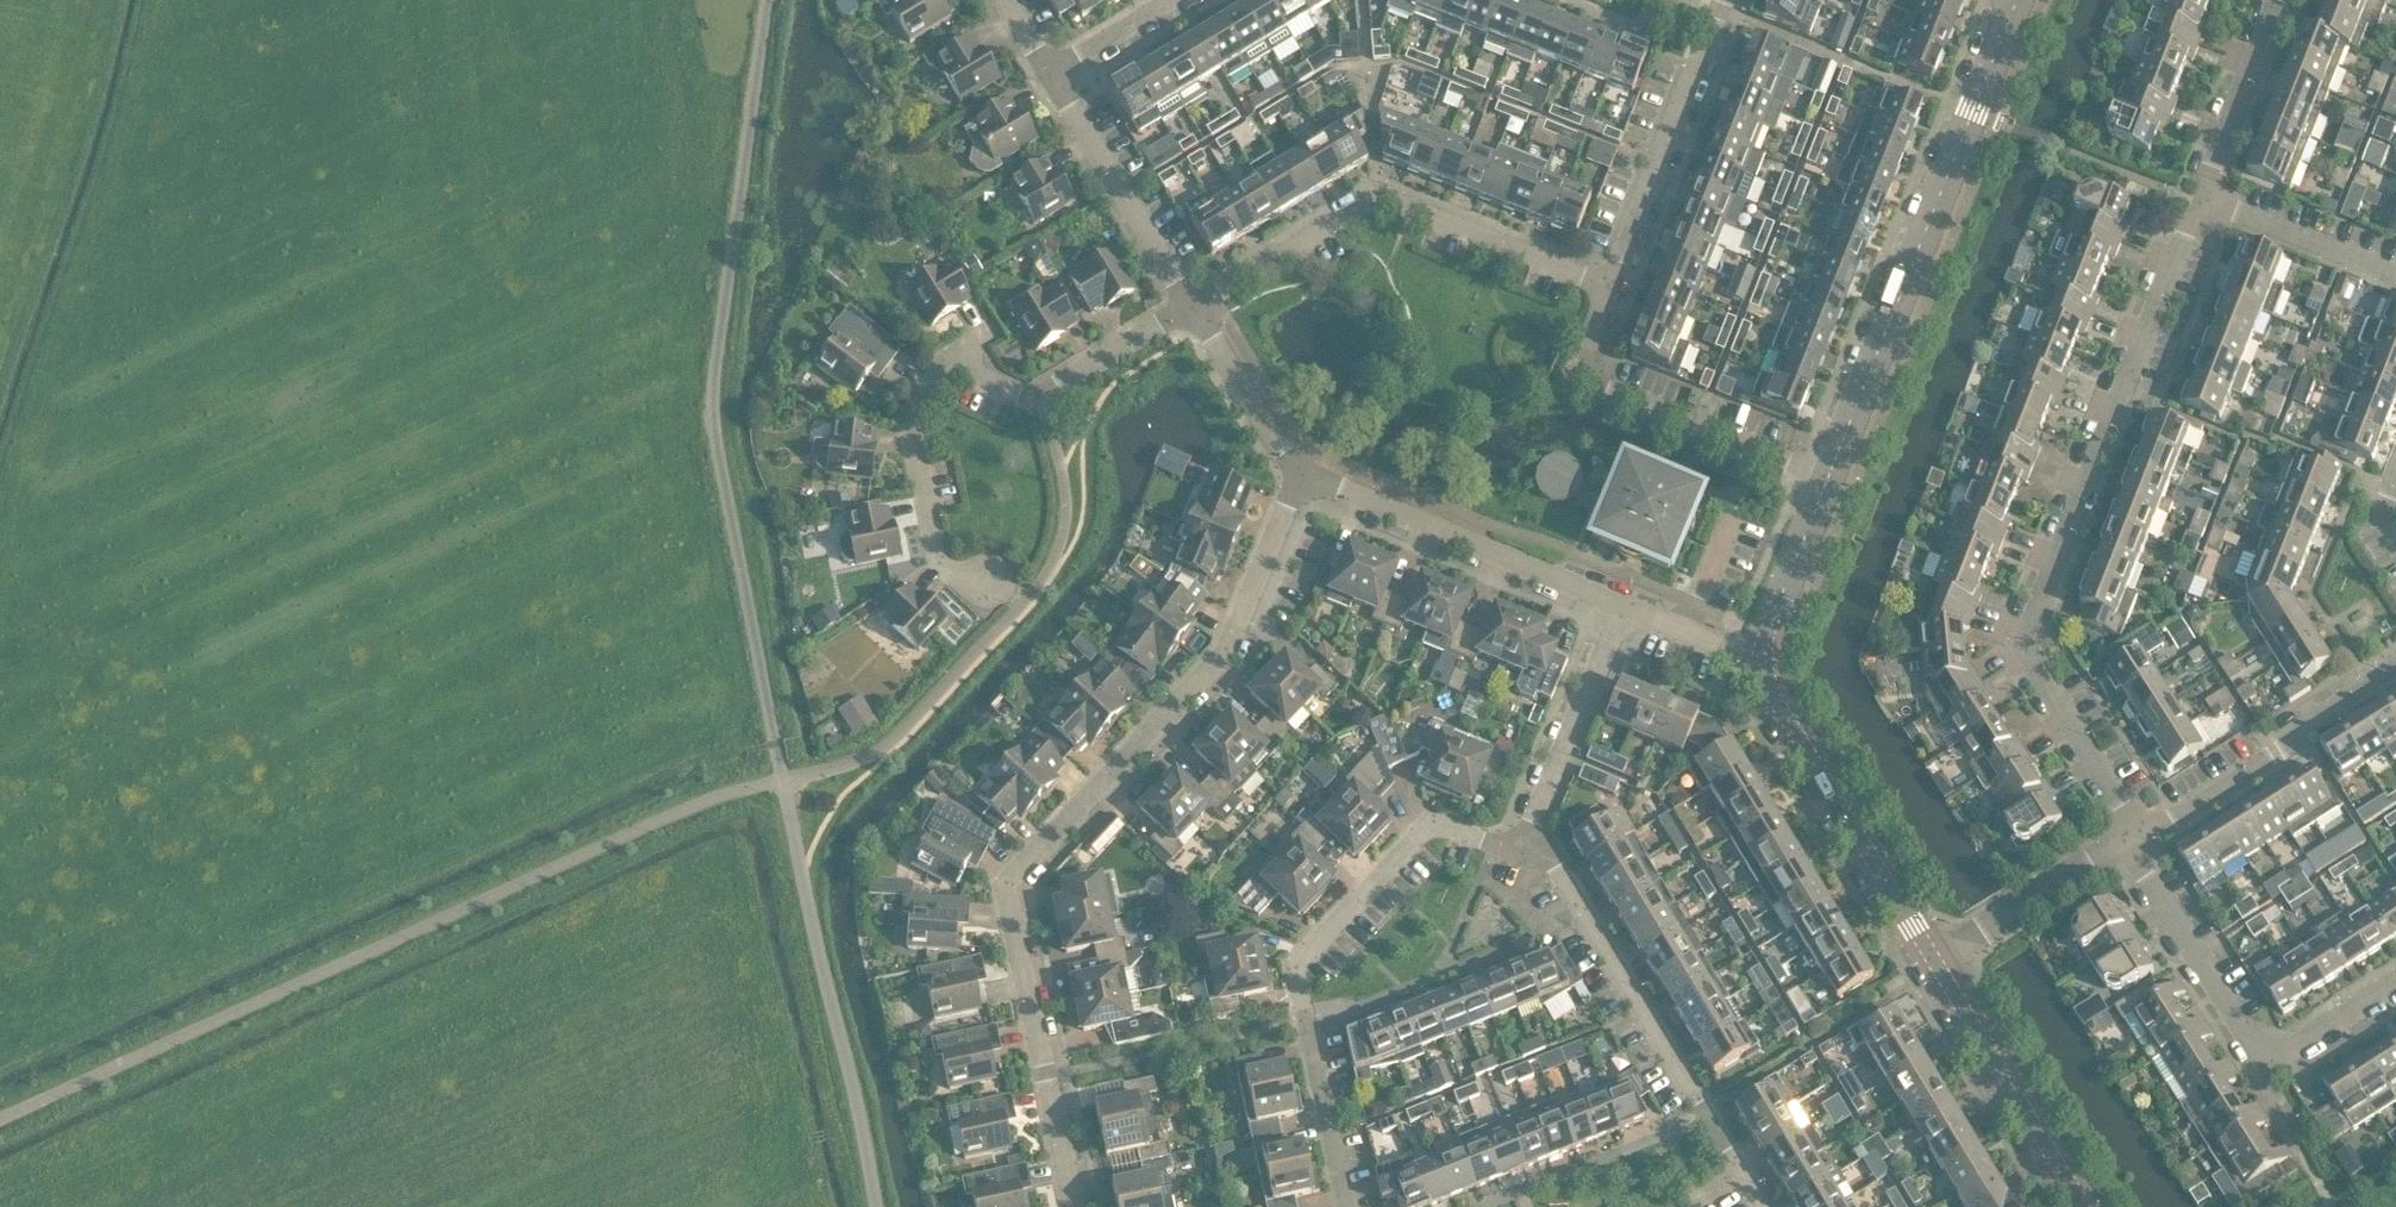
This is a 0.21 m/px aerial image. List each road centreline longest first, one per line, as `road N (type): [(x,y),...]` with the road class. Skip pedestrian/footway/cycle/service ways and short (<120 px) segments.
road 1 (unclassified): [(876,1206),(712,412),(769,0)]
road 2 (residential): [(2132,838),(2120,797),(2031,656),(2035,610),(2181,238),(2204,202),(2213,155),(2275,0)]
road 3 (residential): [(1073,1206),(1005,887),(1010,871),(1222,651),(1299,470)]
road 4 (residential): [(1345,1206),(1297,965),(1423,826),(1444,823),(1524,848)]
road 5 (tertiary): [(1827,475),(2019,0)]
road 6 (residential): [(1192,305),(1377,196),(1606,283)]
road 7 (residential): [(1763,1206),(1558,870),(1524,848)]
road 8 (residential): [(2395,984),(2288,1048),(2246,1038),(2148,879),(2132,838)]
road 9 (residential): [(1827,475),(1580,373),(1606,283)]
road 10 (residential): [(1622,603),(1299,470)]
road 11 (tertiary): [(1931,959),(1766,678),(1762,657)]
road 12 (residential): [(2132,838),(2395,671)]
road 13 (residential): [(1606,283),(1722,0)]
road 14 (tertiary): [(2078,1206),(1931,959)]
road 15 (residential): [(1192,305),(1049,68)]
road 16 (residential): [(1524,848),(1622,603)]
road 17 (residential): [(955,362),(931,371),(910,435),(945,565),(974,578)]
road 18 (residential): [(1931,959),(2132,838)]
road 19 (residential): [(1299,470),(1192,305)]
road 20 (tertiary): [(1762,657),(1827,475)]
road 21 (residential): [(1040,392),(1192,305)]
road 22 (residential): [(1762,657),(1622,603)]
road 23 (residential): [(1049,68),(1161,0)]

